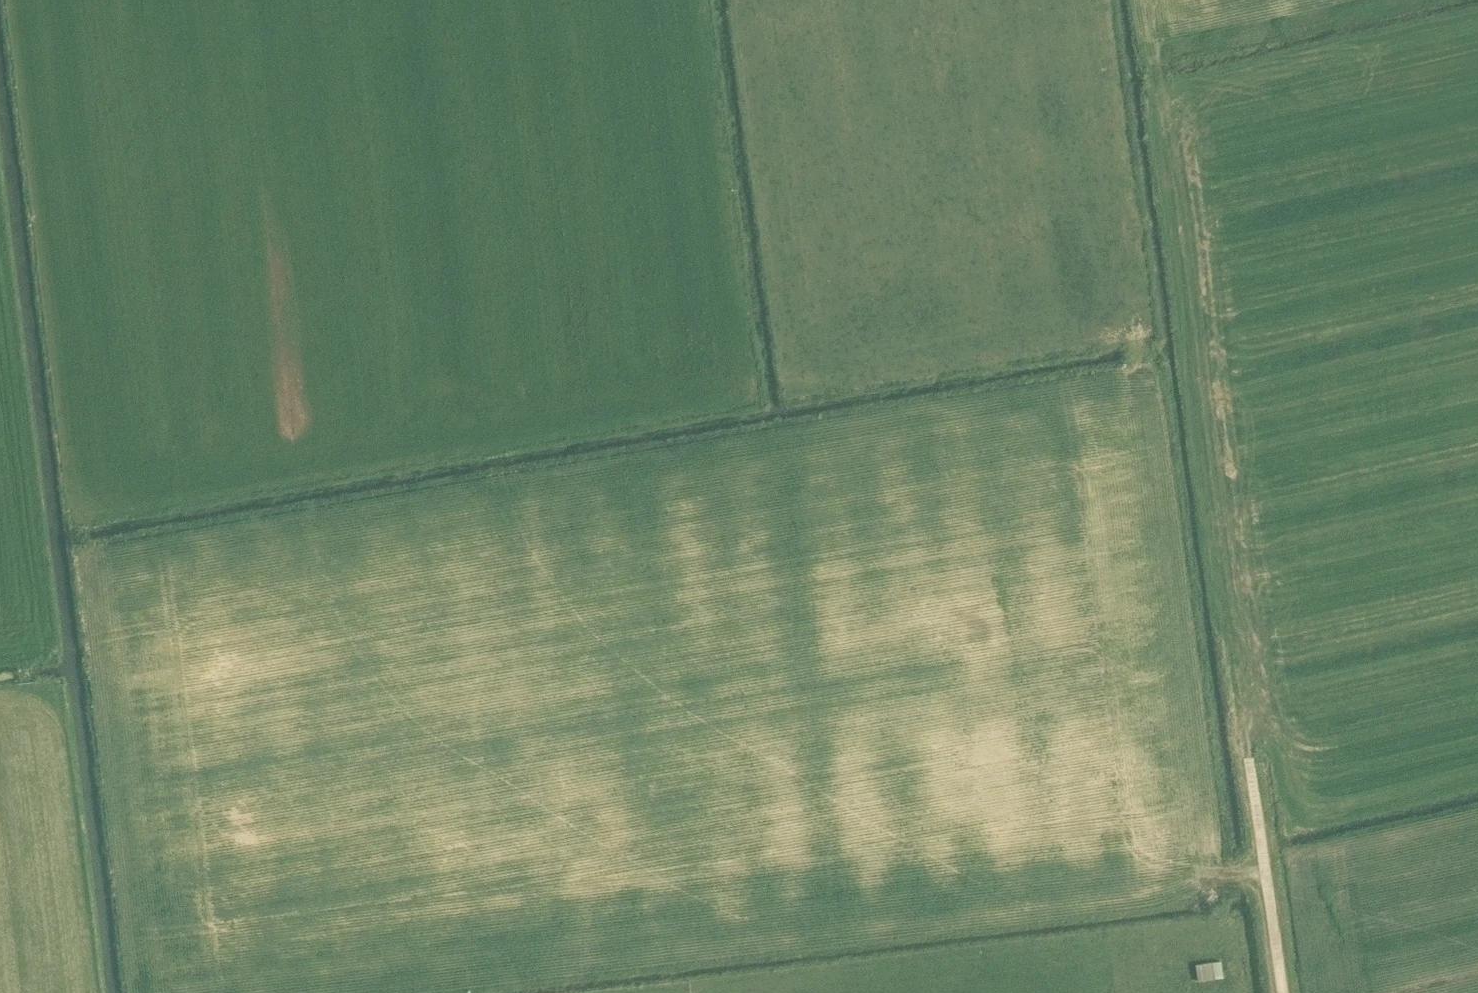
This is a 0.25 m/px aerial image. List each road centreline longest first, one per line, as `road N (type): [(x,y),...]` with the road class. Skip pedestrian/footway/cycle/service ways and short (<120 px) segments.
road 1 (unclassified): [(1289,992),(1254,751)]

